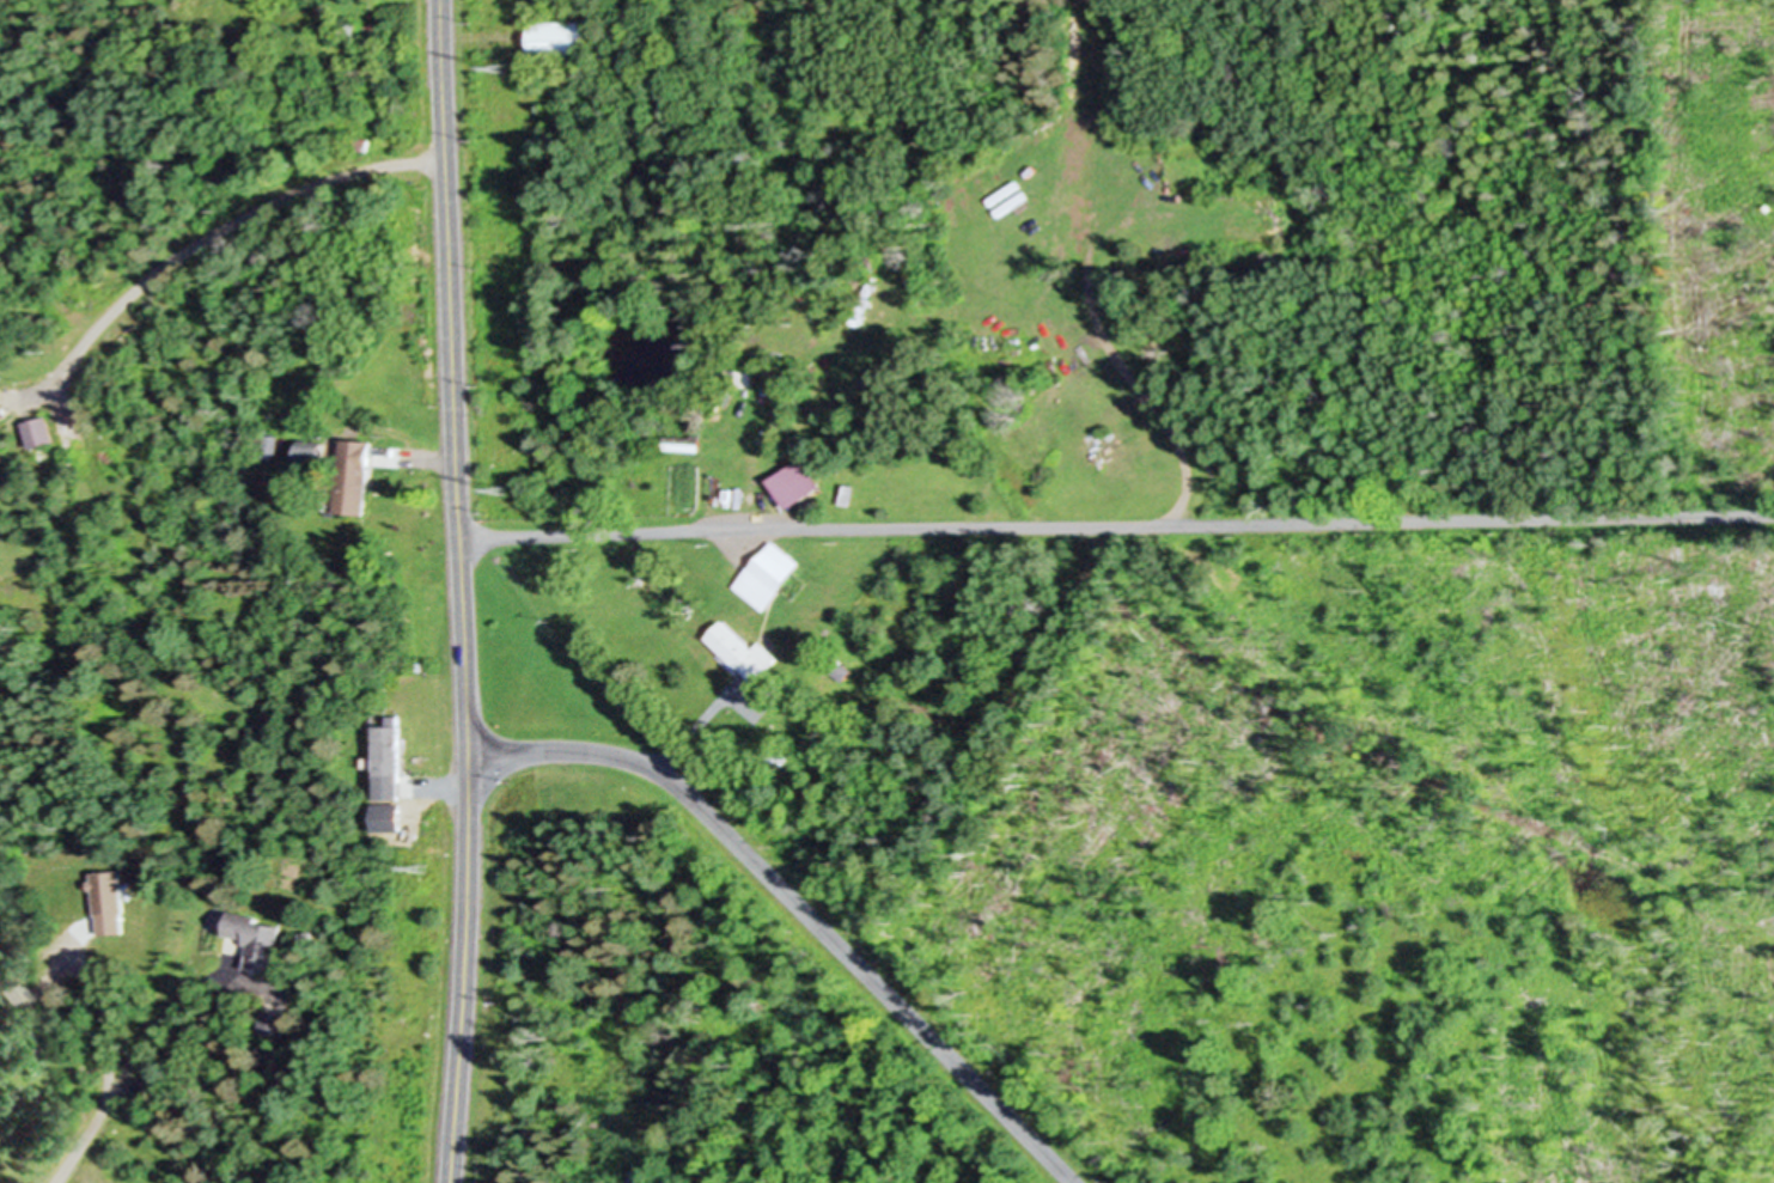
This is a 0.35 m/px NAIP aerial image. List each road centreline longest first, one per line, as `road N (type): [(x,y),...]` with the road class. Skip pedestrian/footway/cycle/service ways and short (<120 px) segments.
road 1 (residential): [(463,539),(1773,514)]
road 2 (tertiary): [(457,1182),(473,751),(445,0)]
road 3 (residential): [(1078,1182),(660,763),(599,750),(473,751)]

